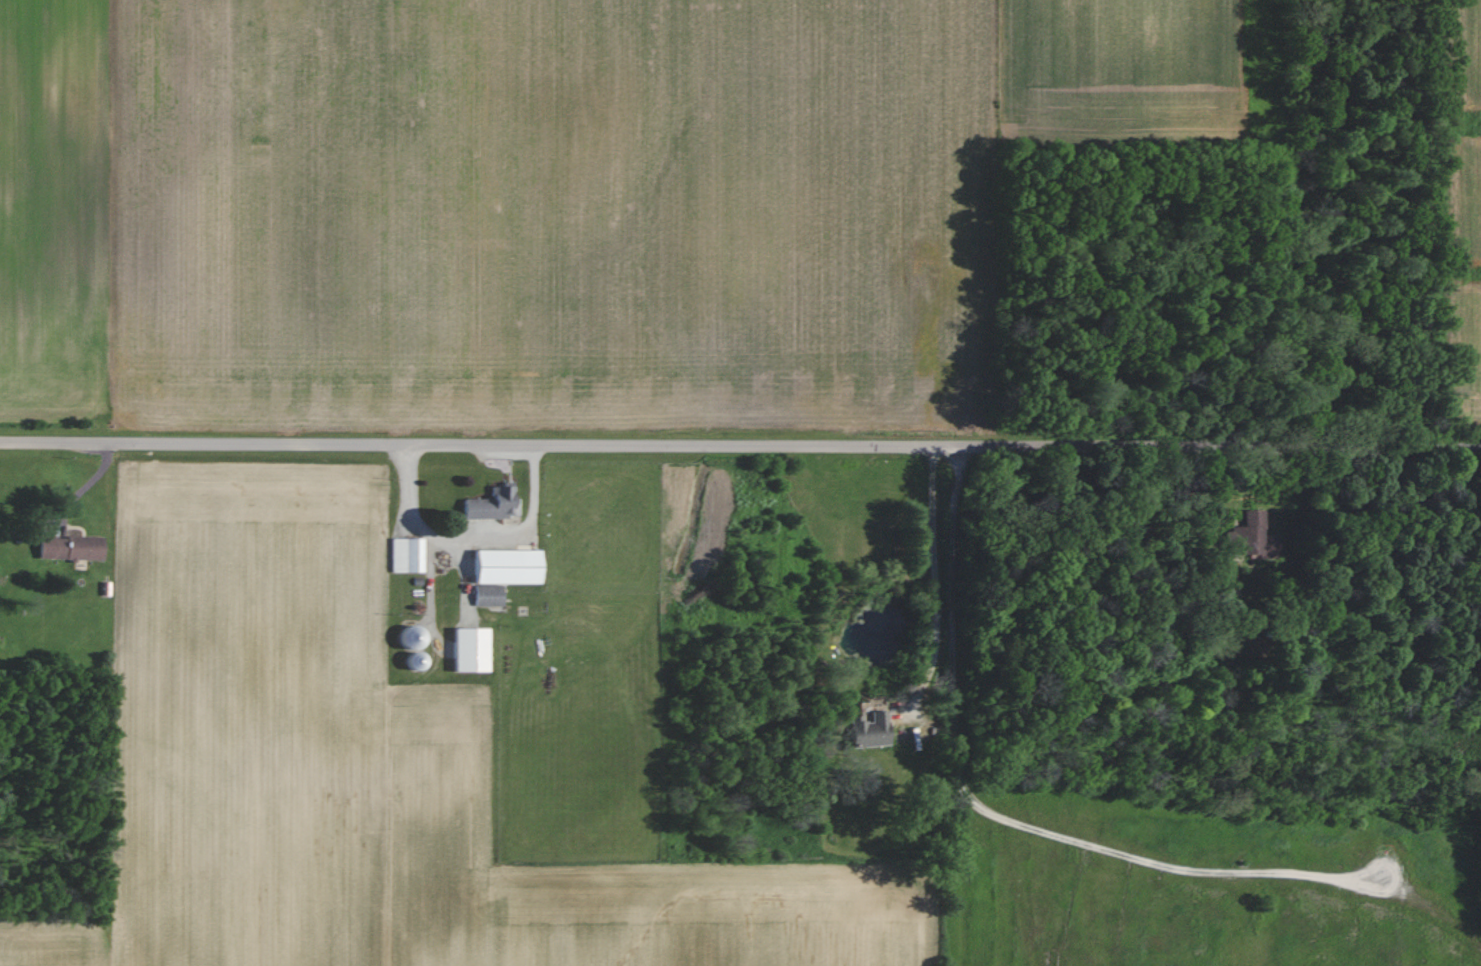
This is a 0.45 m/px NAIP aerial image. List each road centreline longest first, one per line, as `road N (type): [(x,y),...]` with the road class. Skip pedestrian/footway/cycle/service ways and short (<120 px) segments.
road 1 (residential): [(0,442),(1480,448)]

